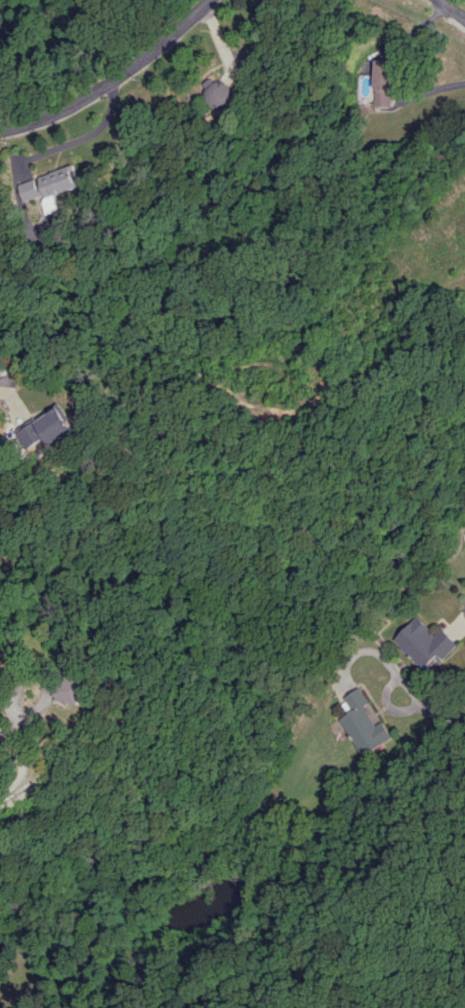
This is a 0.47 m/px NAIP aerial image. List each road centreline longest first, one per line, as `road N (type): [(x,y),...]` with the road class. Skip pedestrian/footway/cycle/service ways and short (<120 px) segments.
road 1 (residential): [(0,130),(78,104),(159,48),(210,0)]

